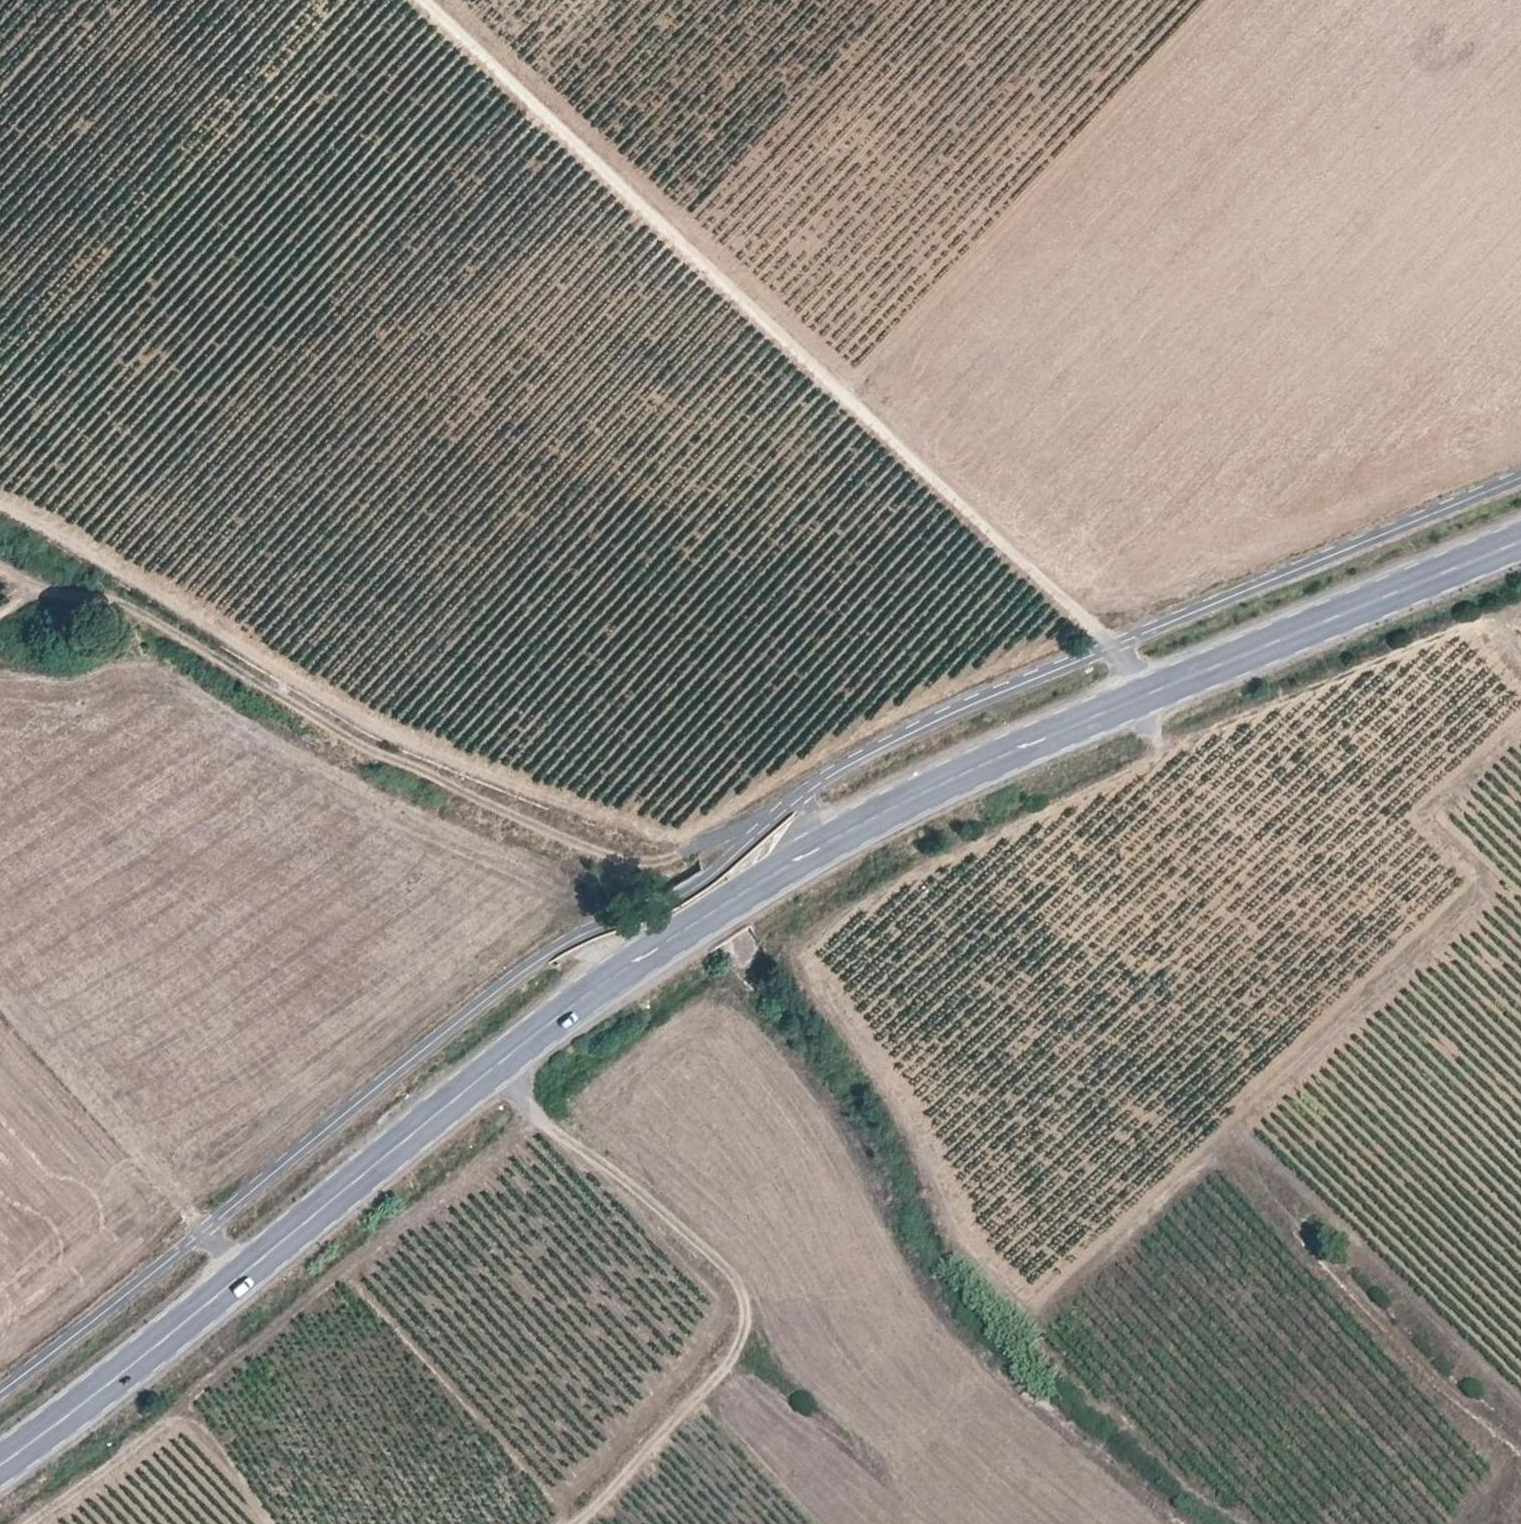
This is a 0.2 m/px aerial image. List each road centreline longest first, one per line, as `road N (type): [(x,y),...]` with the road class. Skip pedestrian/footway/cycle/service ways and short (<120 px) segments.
road 1 (secondary): [(0,1468),(569,1009),(726,904),(863,823),(1001,758),(1520,540)]
road 2 (track): [(1110,648),(419,0)]
road 3 (track): [(487,1076),(739,1283),(746,1318)]

